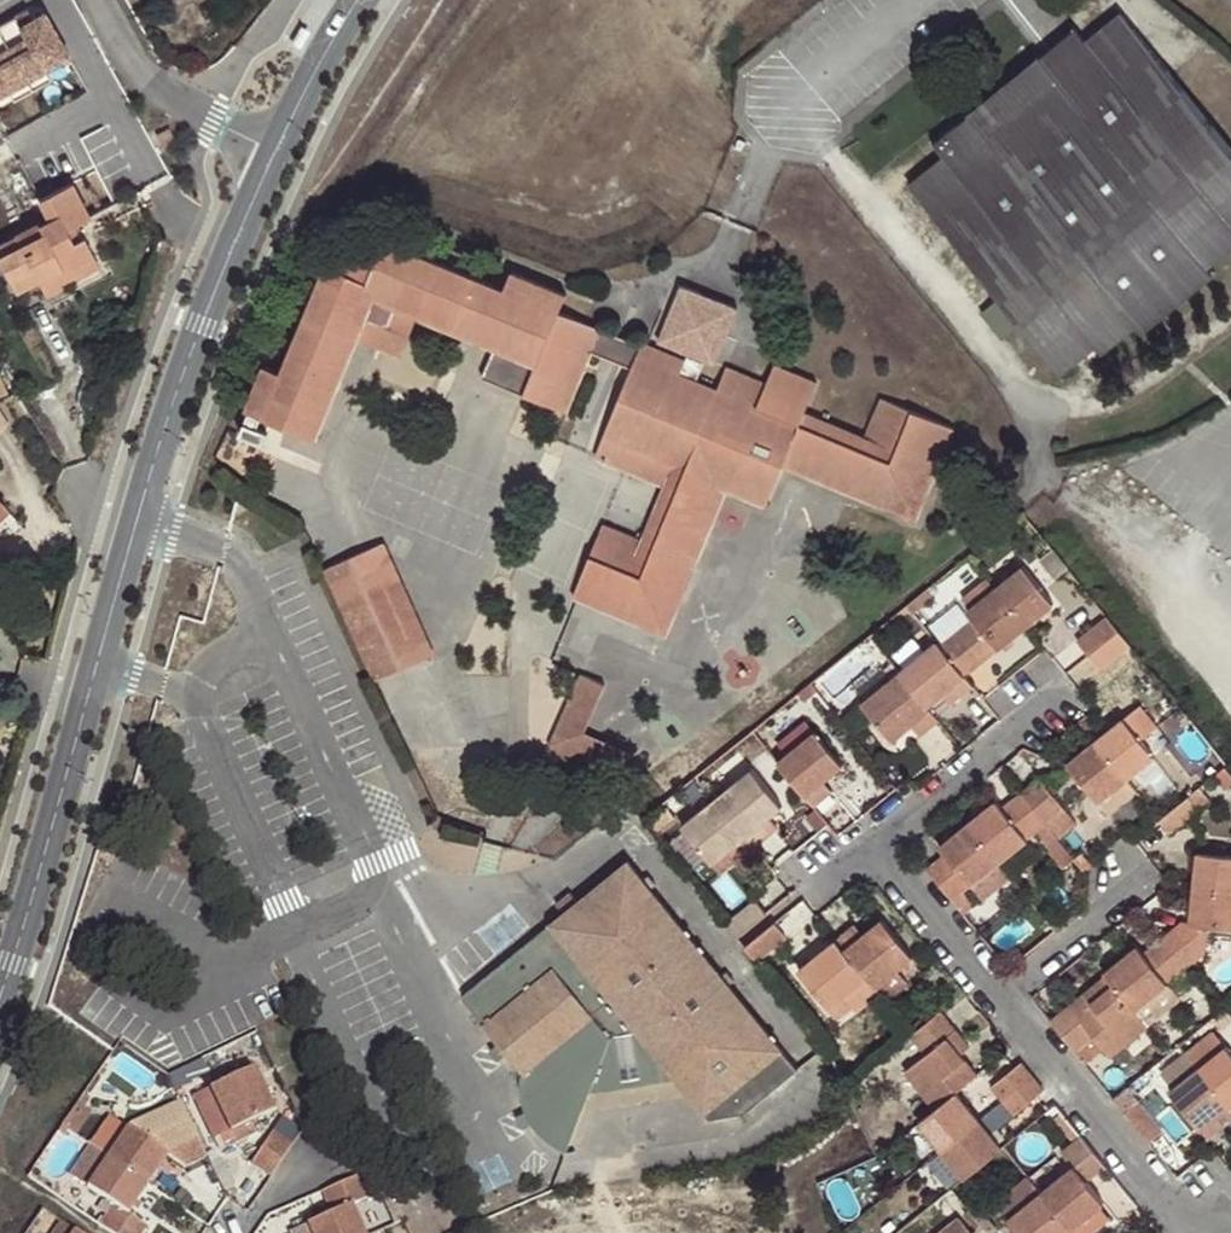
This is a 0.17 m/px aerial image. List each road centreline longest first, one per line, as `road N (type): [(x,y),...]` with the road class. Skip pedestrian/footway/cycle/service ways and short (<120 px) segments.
road 1 (tertiary): [(0,940),(61,771),(136,484),(188,326),(265,146)]
road 2 (residential): [(1230,1232),(1169,1207),(875,846)]
road 3 (residential): [(99,0),(146,86),(265,146)]
road 4 (tertiary): [(265,146),(351,0)]

